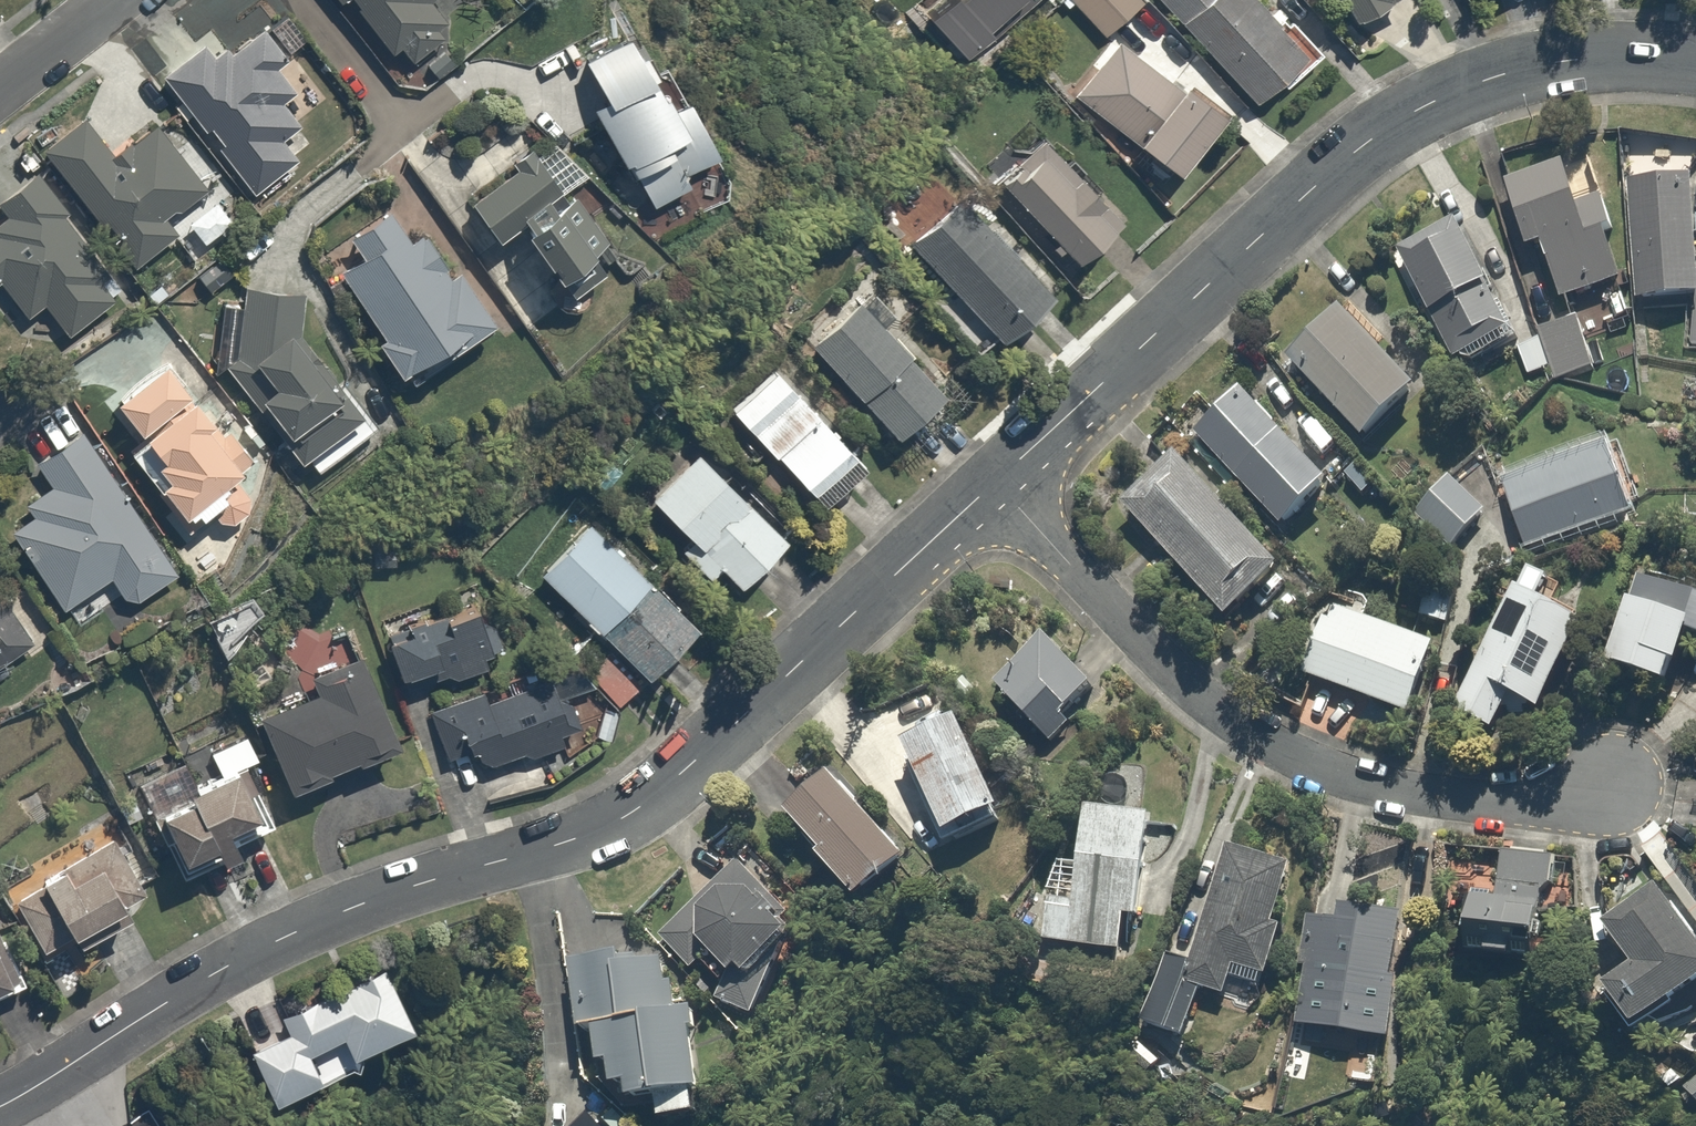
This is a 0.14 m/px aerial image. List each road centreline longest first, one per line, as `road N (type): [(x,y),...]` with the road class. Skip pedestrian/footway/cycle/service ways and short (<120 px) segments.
road 1 (residential): [(1002,482),(655,792),(552,843),(365,897),(311,922),(0,1104)]
road 2 (residential): [(1695,59),(1527,70),(1452,95),(1392,131),(1279,218),(1002,482)]
road 3 (residential): [(1002,482),(1157,660),(1278,758),(1426,793),(1619,796)]
road 4 (residential): [(0,76),(101,0)]

